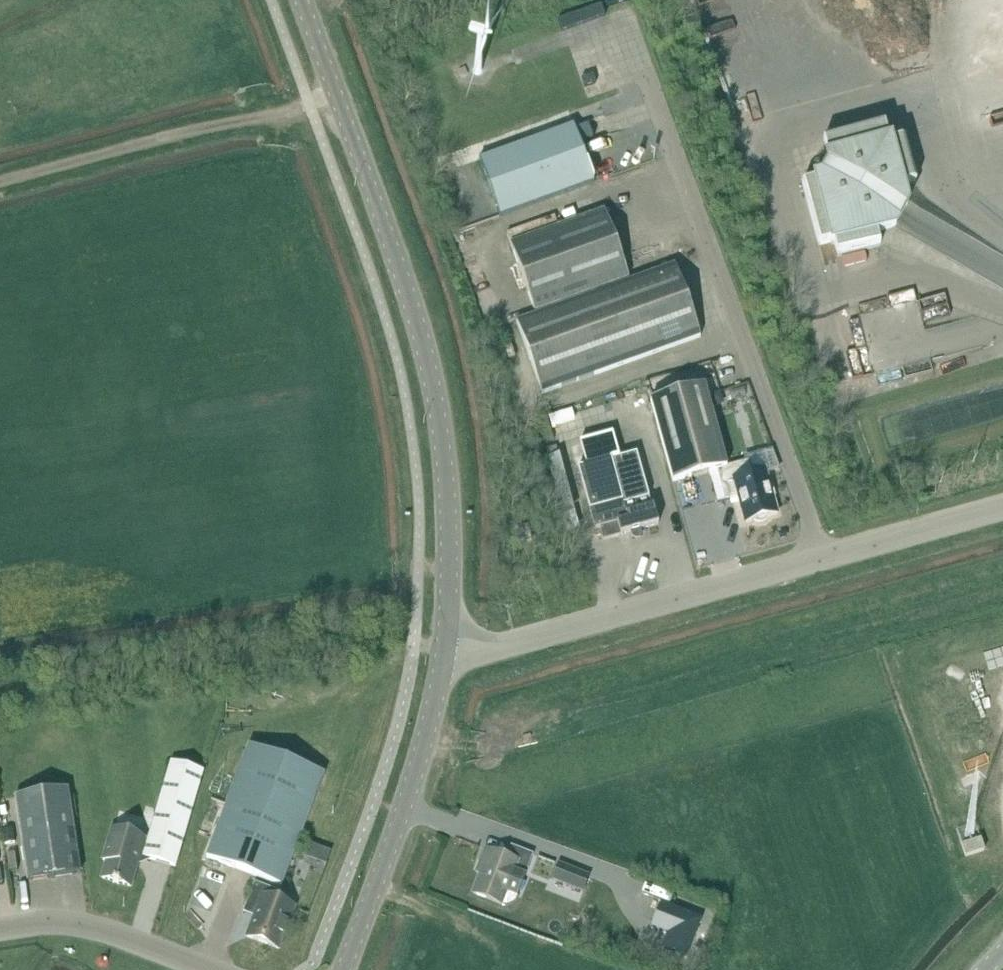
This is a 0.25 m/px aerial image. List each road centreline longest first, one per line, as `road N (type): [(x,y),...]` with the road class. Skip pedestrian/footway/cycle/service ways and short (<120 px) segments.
road 1 (tertiary): [(443,651),(450,516),(434,378),(422,322),(306,0)]
road 2 (residential): [(443,651),(507,651),(1002,511)]
road 3 (track): [(341,95),(0,180)]
road 4 (tertiary): [(346,969),(403,812),(443,651)]
road 5 (unclassified): [(0,932),(71,926),(206,969)]

